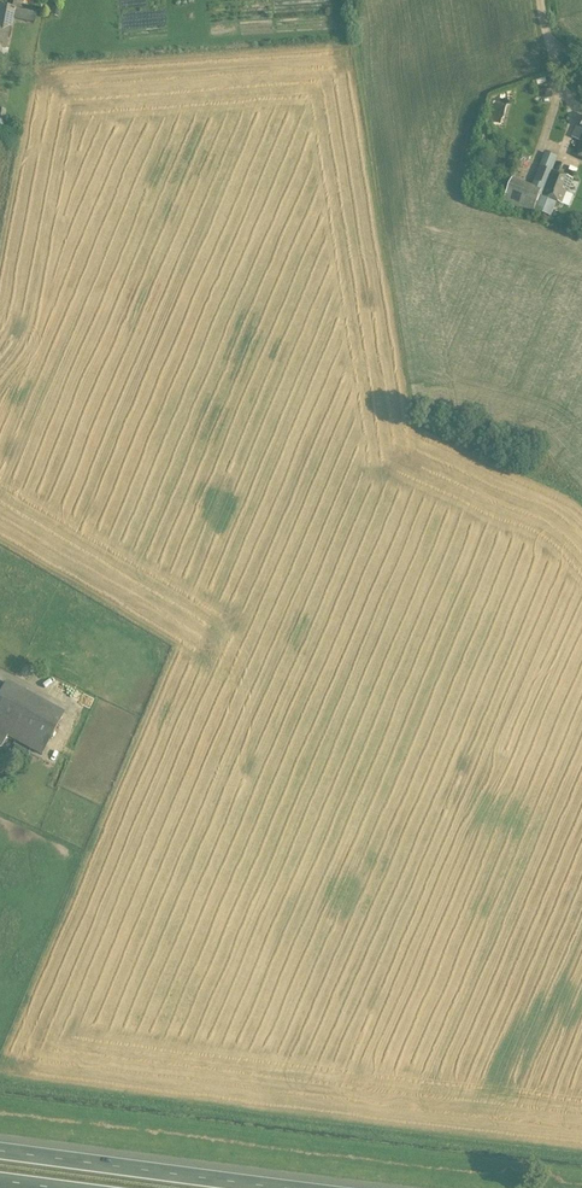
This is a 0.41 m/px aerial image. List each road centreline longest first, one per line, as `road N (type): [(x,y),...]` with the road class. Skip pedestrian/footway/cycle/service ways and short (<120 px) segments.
road 1 (motorway): [(281,1187),(0,1152)]

